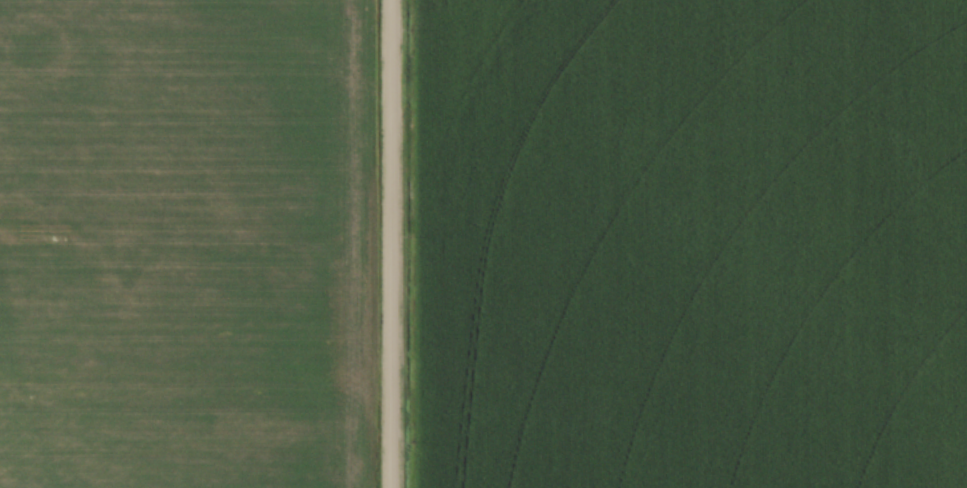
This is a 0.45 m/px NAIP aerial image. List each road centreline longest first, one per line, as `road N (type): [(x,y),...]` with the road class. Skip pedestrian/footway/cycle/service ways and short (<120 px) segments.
road 1 (residential): [(389,487),(390,0)]

